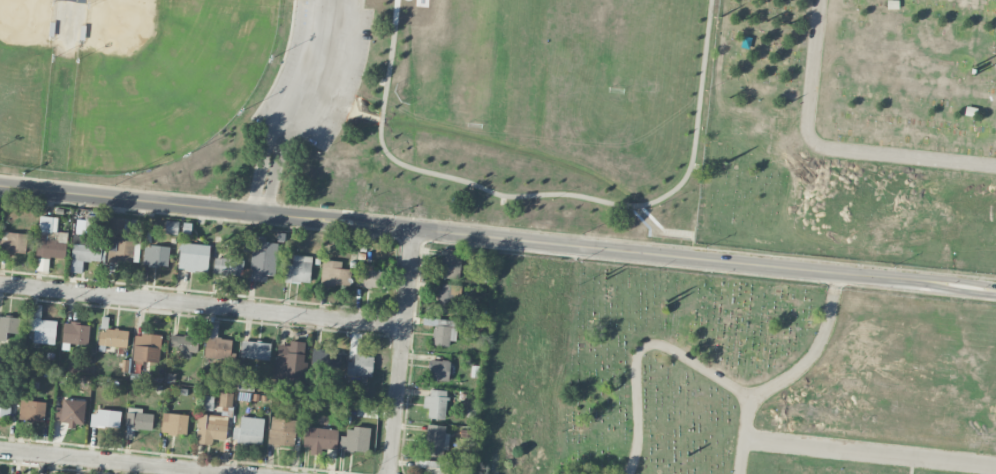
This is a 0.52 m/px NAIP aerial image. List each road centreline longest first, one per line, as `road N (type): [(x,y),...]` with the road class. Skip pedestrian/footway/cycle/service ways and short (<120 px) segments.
road 1 (residential): [(995,288),(0,185)]
road 2 (residential): [(405,324),(0,283)]
road 3 (residential): [(415,227),(390,473)]
road 4 (residential): [(237,473),(0,449)]

